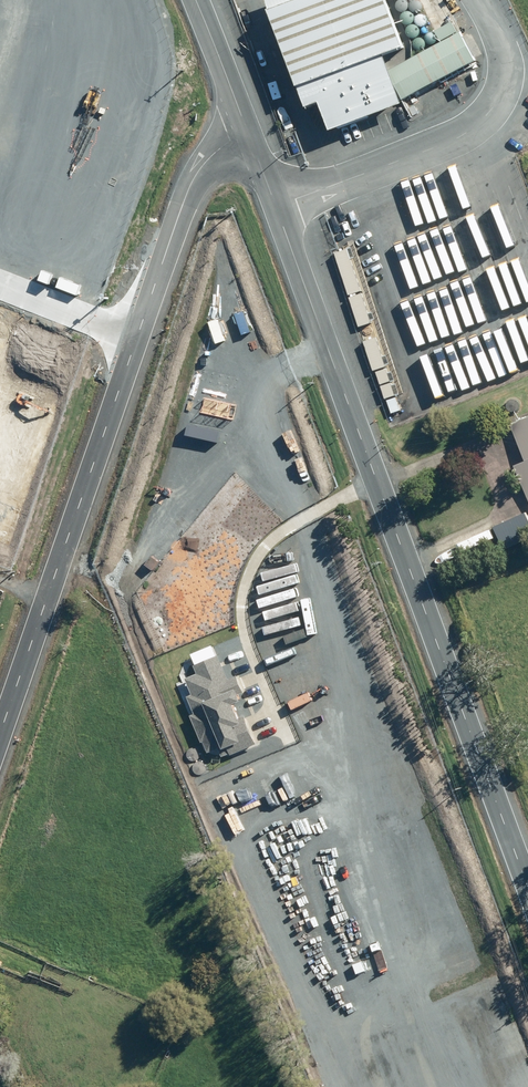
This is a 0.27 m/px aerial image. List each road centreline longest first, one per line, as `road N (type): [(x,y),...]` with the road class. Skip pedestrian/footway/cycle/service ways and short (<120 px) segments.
road 1 (tertiary): [(249,132),(527,880)]
road 2 (tertiary): [(249,132),(205,163),(185,201),(0,740)]
road 3 (tertiary): [(196,0),(249,132)]

